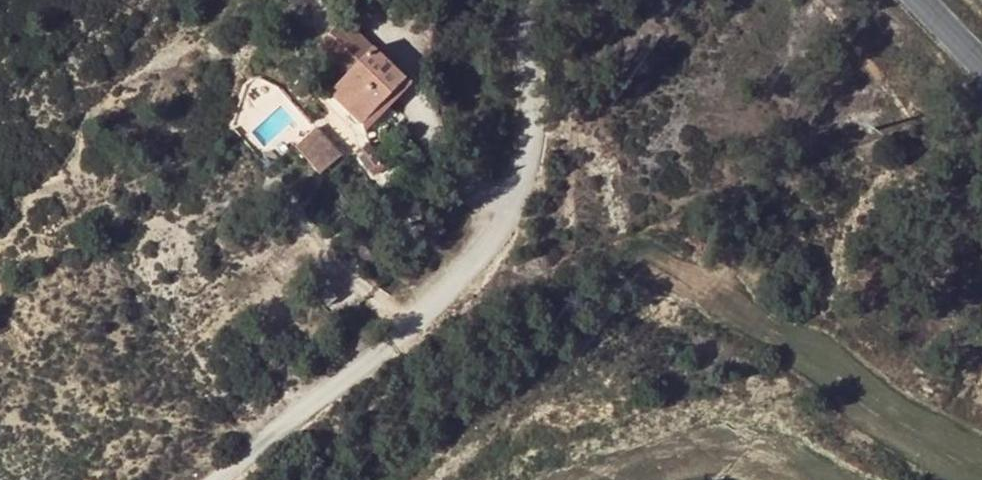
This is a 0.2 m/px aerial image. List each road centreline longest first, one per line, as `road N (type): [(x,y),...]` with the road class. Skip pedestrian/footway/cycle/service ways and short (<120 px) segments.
road 1 (unclassified): [(521,0),(525,177),(512,224),(482,263),(206,479)]

